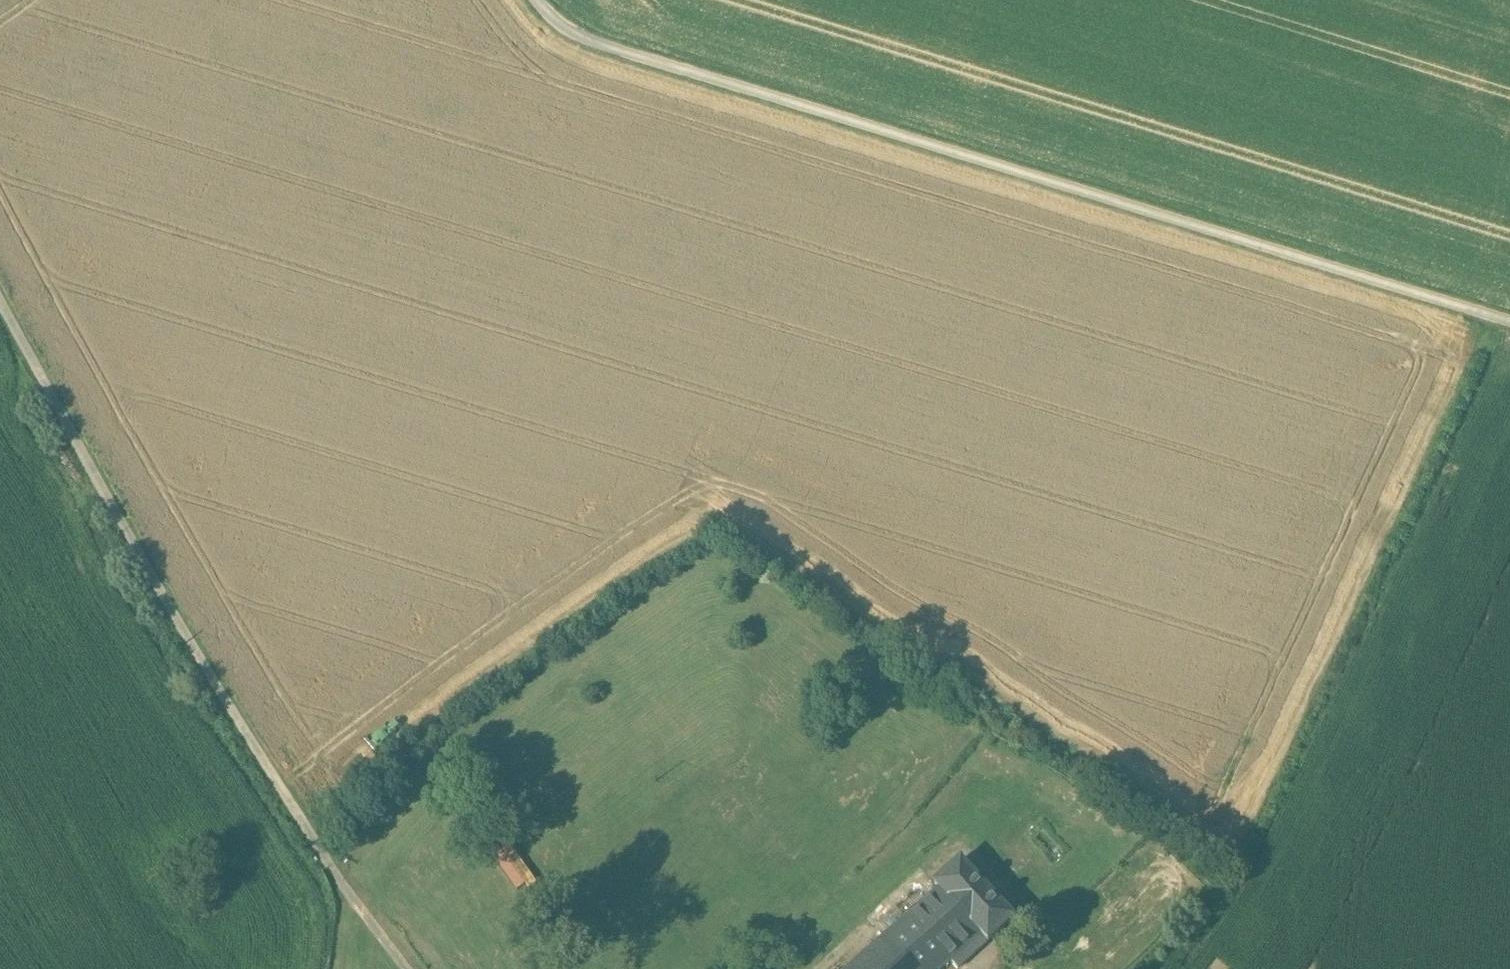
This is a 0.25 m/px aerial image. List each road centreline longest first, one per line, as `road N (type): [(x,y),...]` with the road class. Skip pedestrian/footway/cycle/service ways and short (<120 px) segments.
road 1 (unclassified): [(1509,323),(627,54),(584,39),(536,0)]

